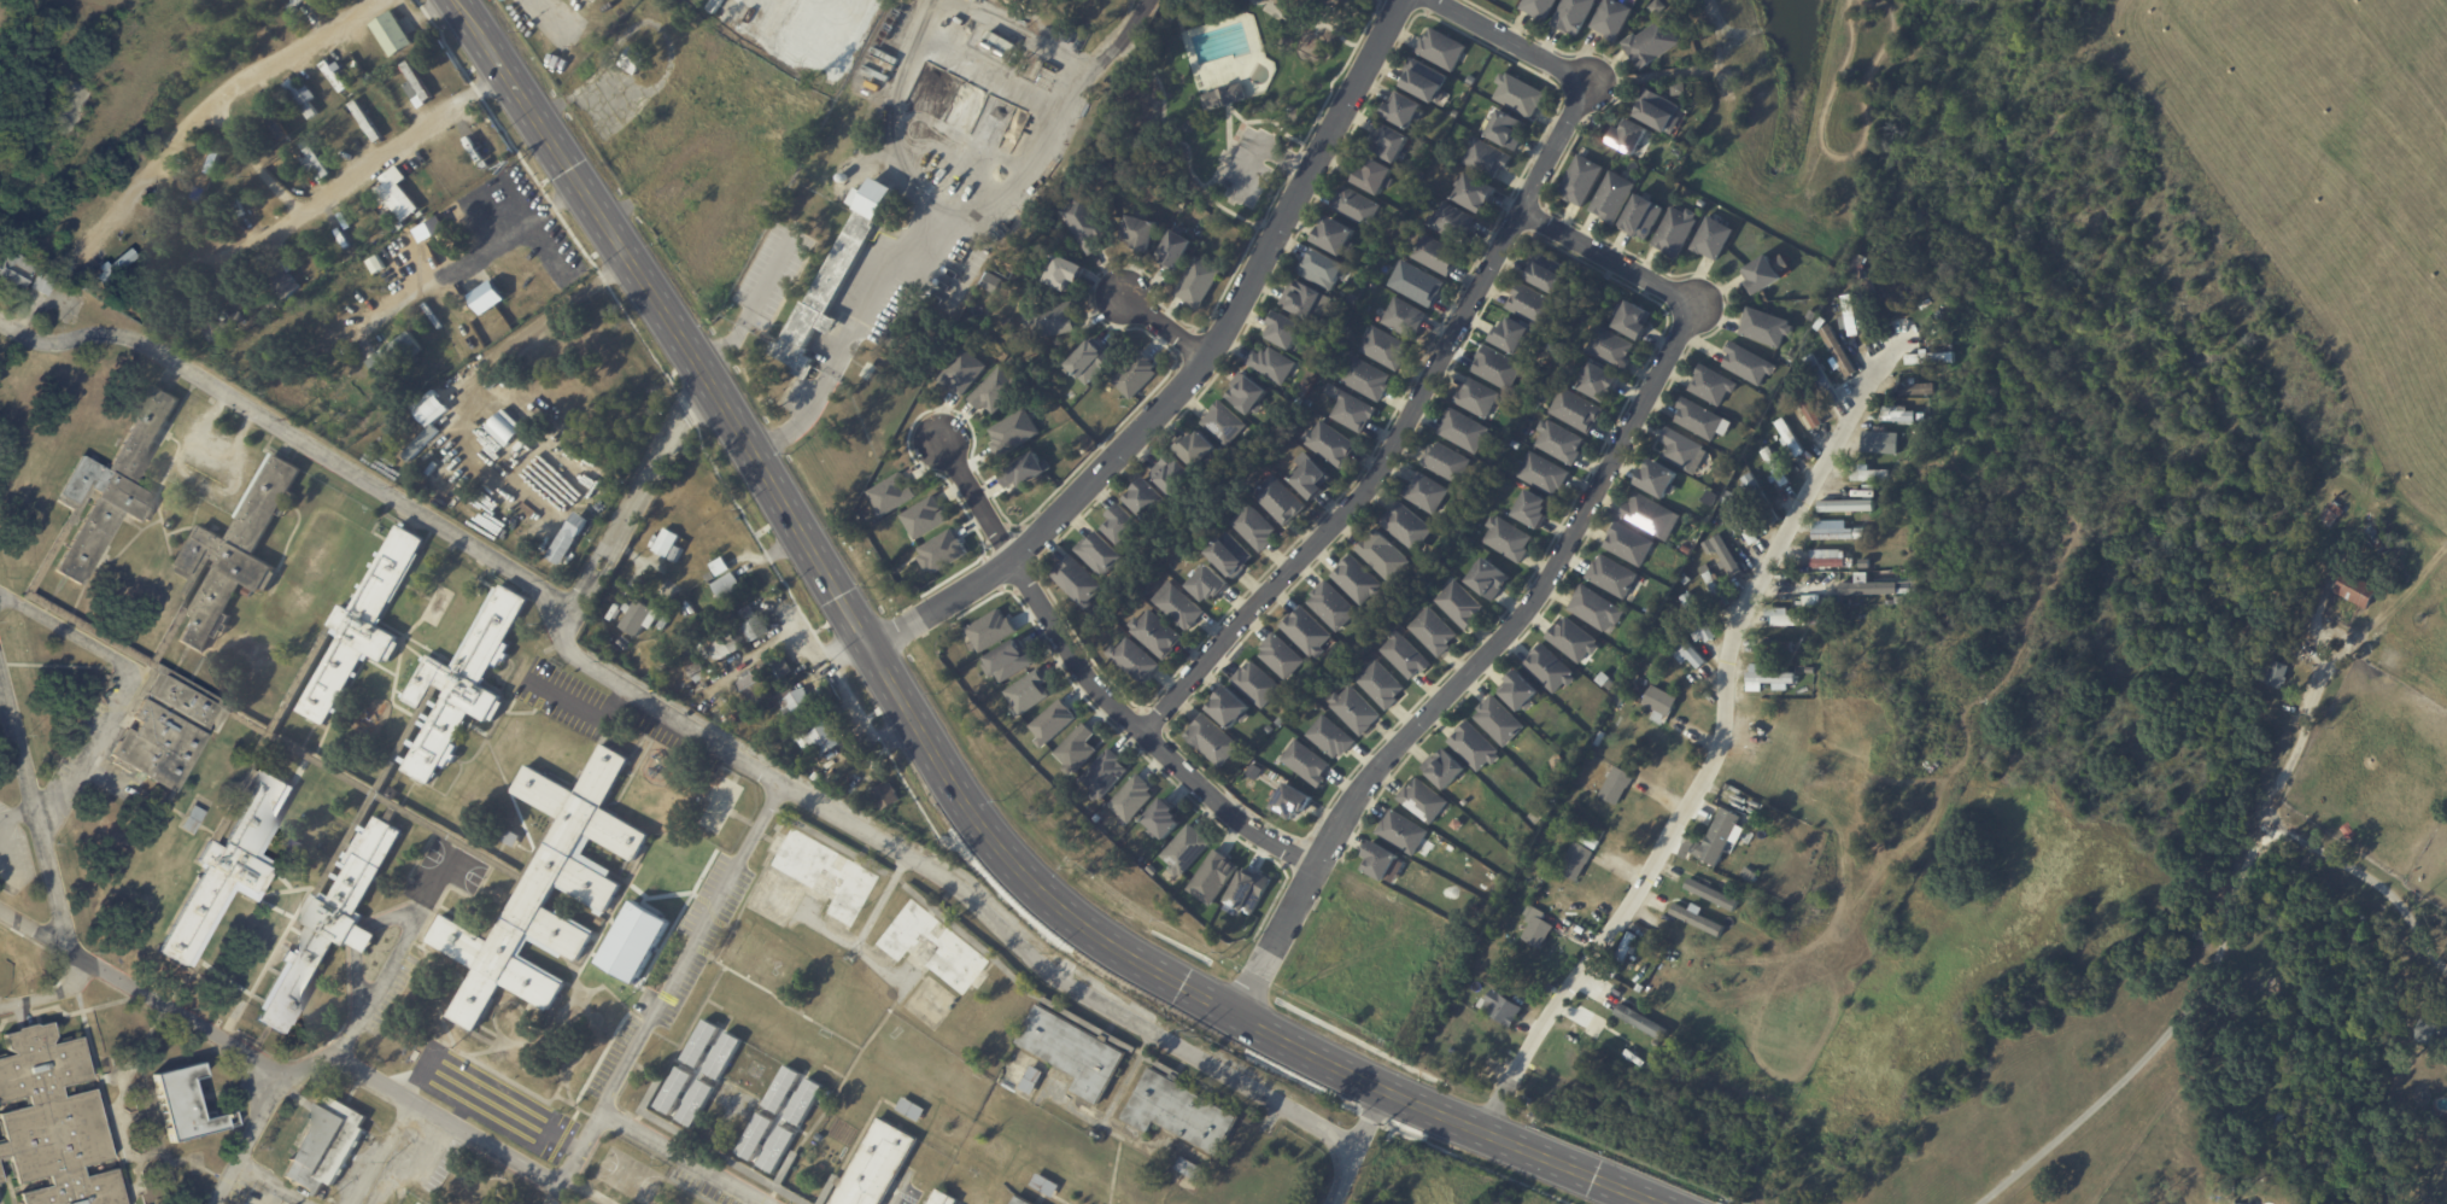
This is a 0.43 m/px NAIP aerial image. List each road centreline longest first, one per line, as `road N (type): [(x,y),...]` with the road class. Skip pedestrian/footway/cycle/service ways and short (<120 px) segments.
road 1 (primary): [(453,0),(663,309),(952,776),(997,843),(1062,912),(1141,969),(1404,1099),(1657,1203)]
road 2 (residential): [(1522,214),(1699,303),(1527,613),(1351,806),(1239,1017)]
road 3 (residential): [(1402,0),(1231,326),(1193,380),(1002,571),(873,648)]
road 4 (residential): [(1140,735),(1374,484),(1592,84)]
road 5 (residential): [(942,439),(1011,562),(1104,701),(1233,817),(1316,865)]
road 6 (residential): [(377,0),(199,117),(116,201),(87,258)]
road 7 (residential): [(499,68),(230,270)]
road 8 (residential): [(1430,0),(1592,84)]

